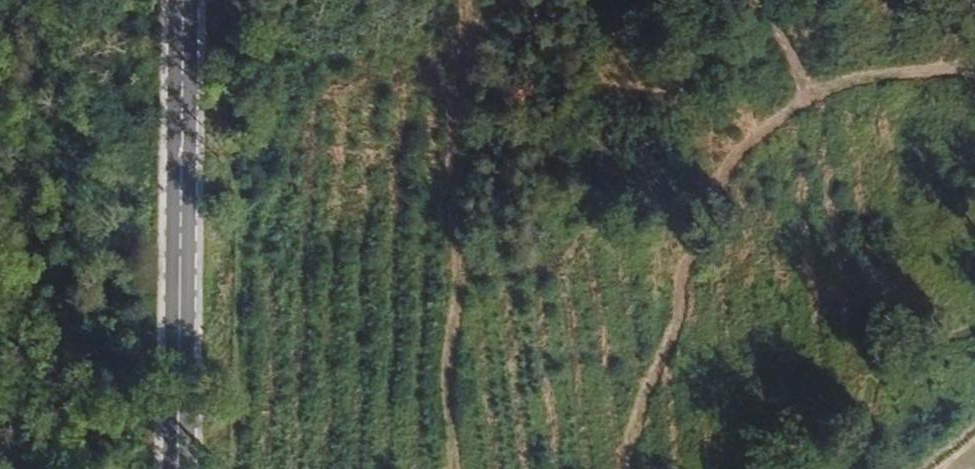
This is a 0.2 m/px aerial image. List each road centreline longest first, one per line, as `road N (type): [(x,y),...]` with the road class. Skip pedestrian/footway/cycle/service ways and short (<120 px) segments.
road 1 (secondary): [(179,468),(183,0)]

